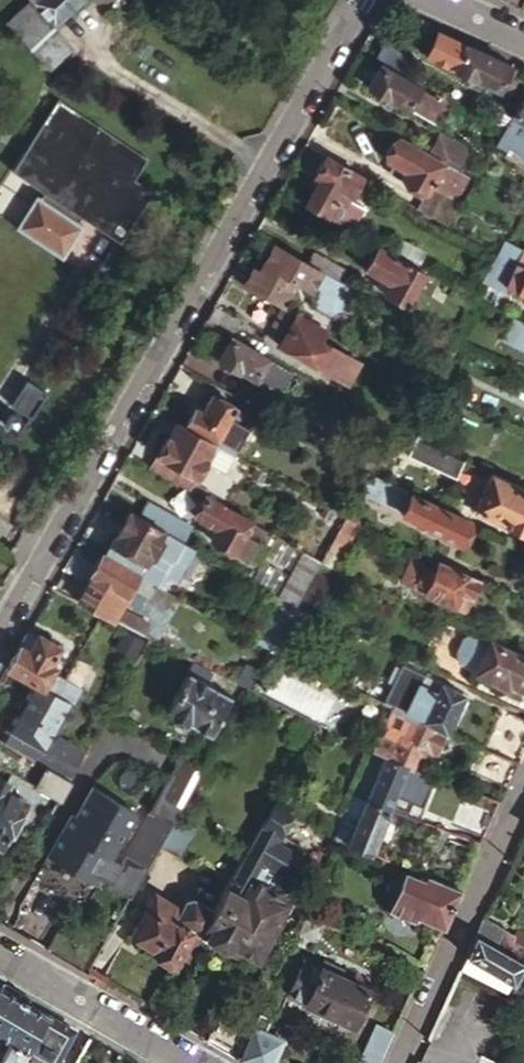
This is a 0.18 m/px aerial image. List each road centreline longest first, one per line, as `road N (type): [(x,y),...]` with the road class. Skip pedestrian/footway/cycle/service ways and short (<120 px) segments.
road 1 (residential): [(0,624),(360,0)]
road 2 (residential): [(391,1062),(523,788)]
road 3 (residential): [(192,1062),(0,954)]

